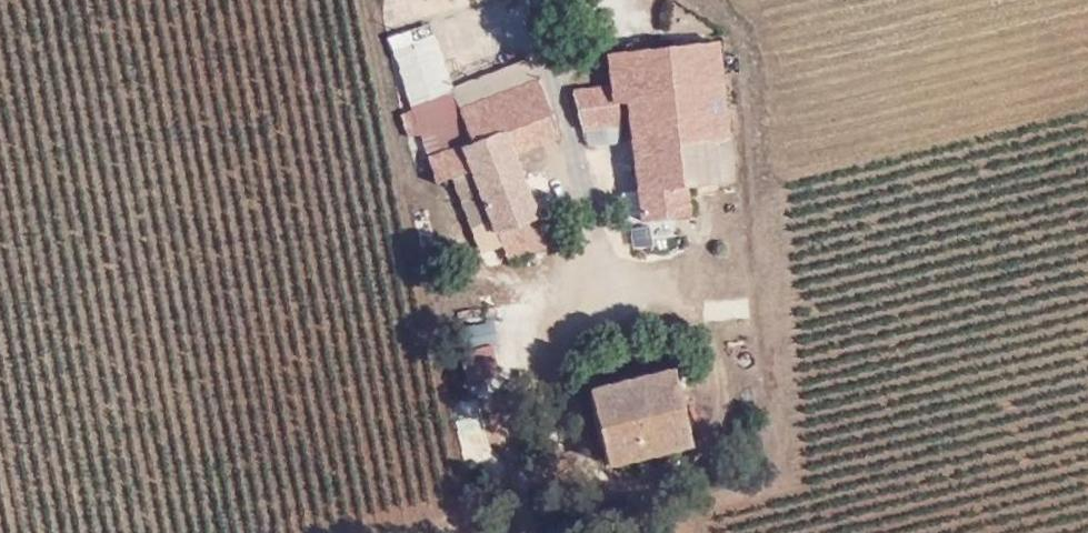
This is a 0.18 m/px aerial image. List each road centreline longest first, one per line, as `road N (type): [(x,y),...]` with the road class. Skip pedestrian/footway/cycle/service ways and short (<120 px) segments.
road 1 (track): [(685,511),(782,480),(777,285),(760,180),(755,74),(740,23),(714,0)]
road 2 (track): [(607,270),(692,314),(715,352),(722,391),(717,439),(679,499),(598,513),(577,492)]
road 3 (track): [(372,0),(400,161),(422,209),(451,225)]
road 4 (track): [(408,532),(577,492)]

